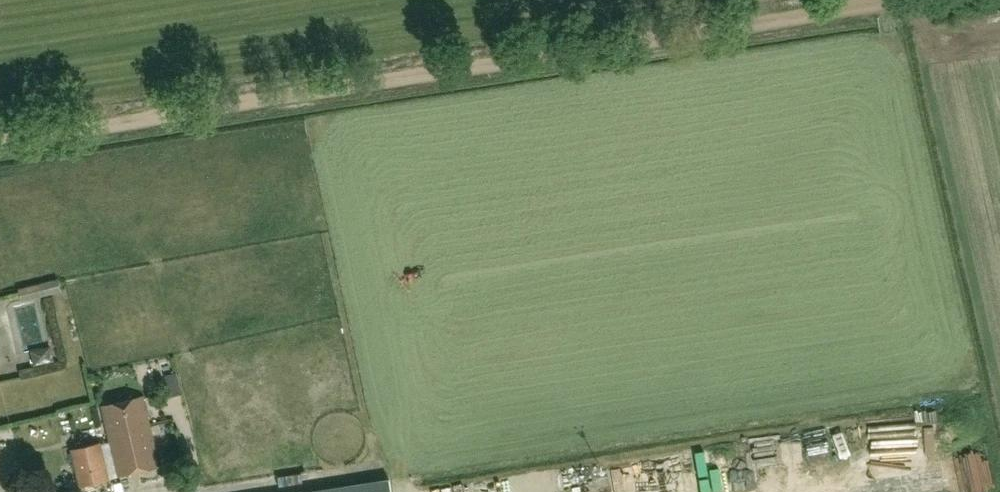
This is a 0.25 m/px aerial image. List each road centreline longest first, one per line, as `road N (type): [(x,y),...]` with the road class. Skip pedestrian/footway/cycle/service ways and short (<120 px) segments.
road 1 (track): [(913,0),(0,140)]

